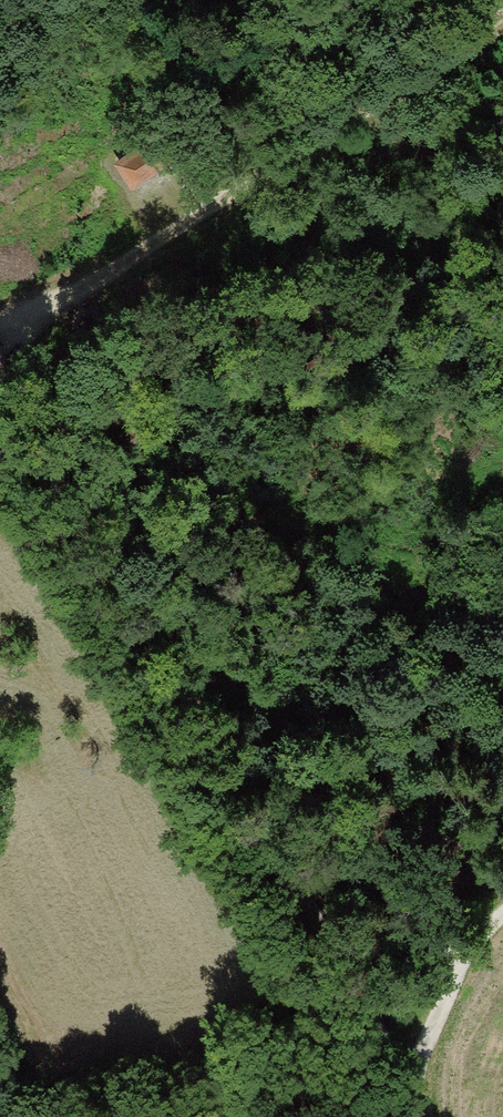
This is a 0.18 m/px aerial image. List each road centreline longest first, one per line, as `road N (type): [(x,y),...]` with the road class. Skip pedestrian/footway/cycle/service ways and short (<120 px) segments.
road 1 (track): [(0,399),(166,650),(347,952),(412,1116)]
road 2 (track): [(502,42),(0,335)]
road 3 (track): [(365,995),(502,918)]

